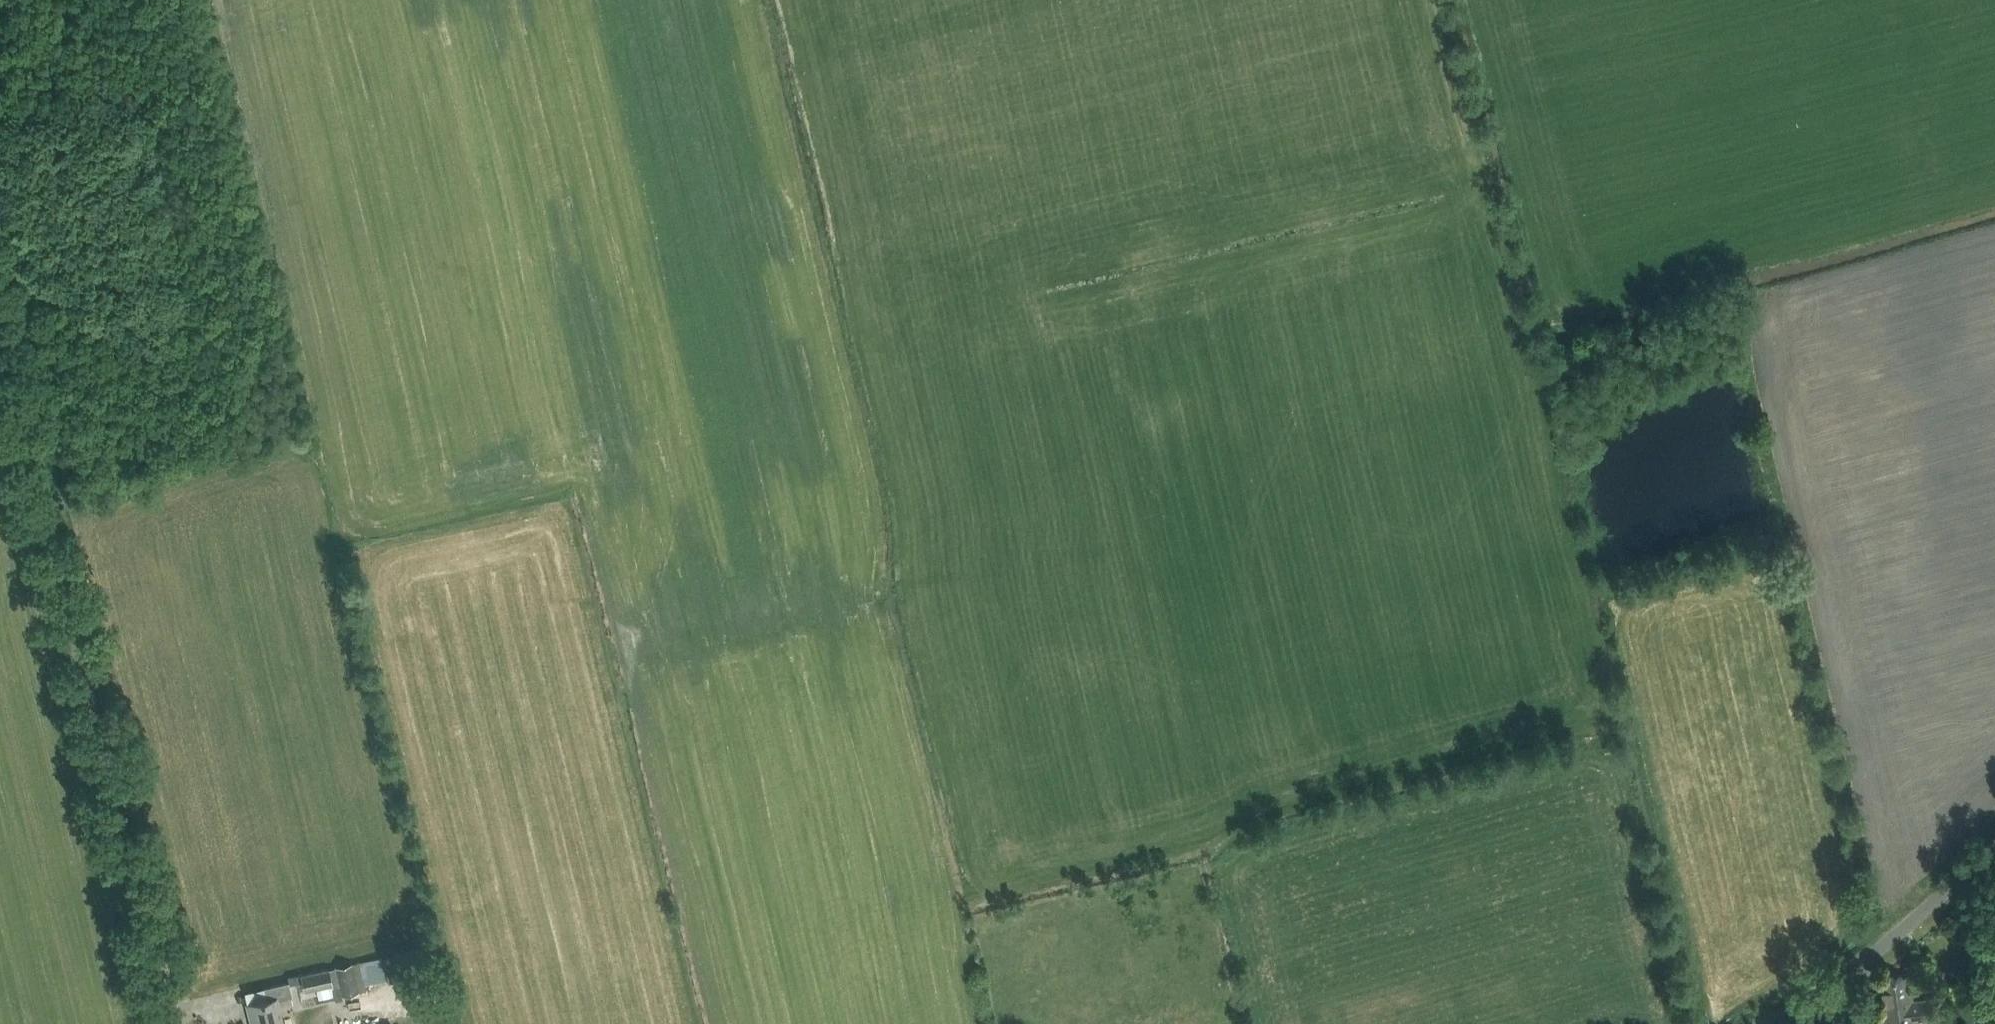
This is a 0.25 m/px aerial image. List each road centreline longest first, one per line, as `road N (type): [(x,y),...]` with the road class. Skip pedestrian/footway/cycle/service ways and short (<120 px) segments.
road 1 (unclassified): [(174,1023),(0,286)]
road 2 (unclassified): [(1754,1023),(1794,1002),(1994,835)]

